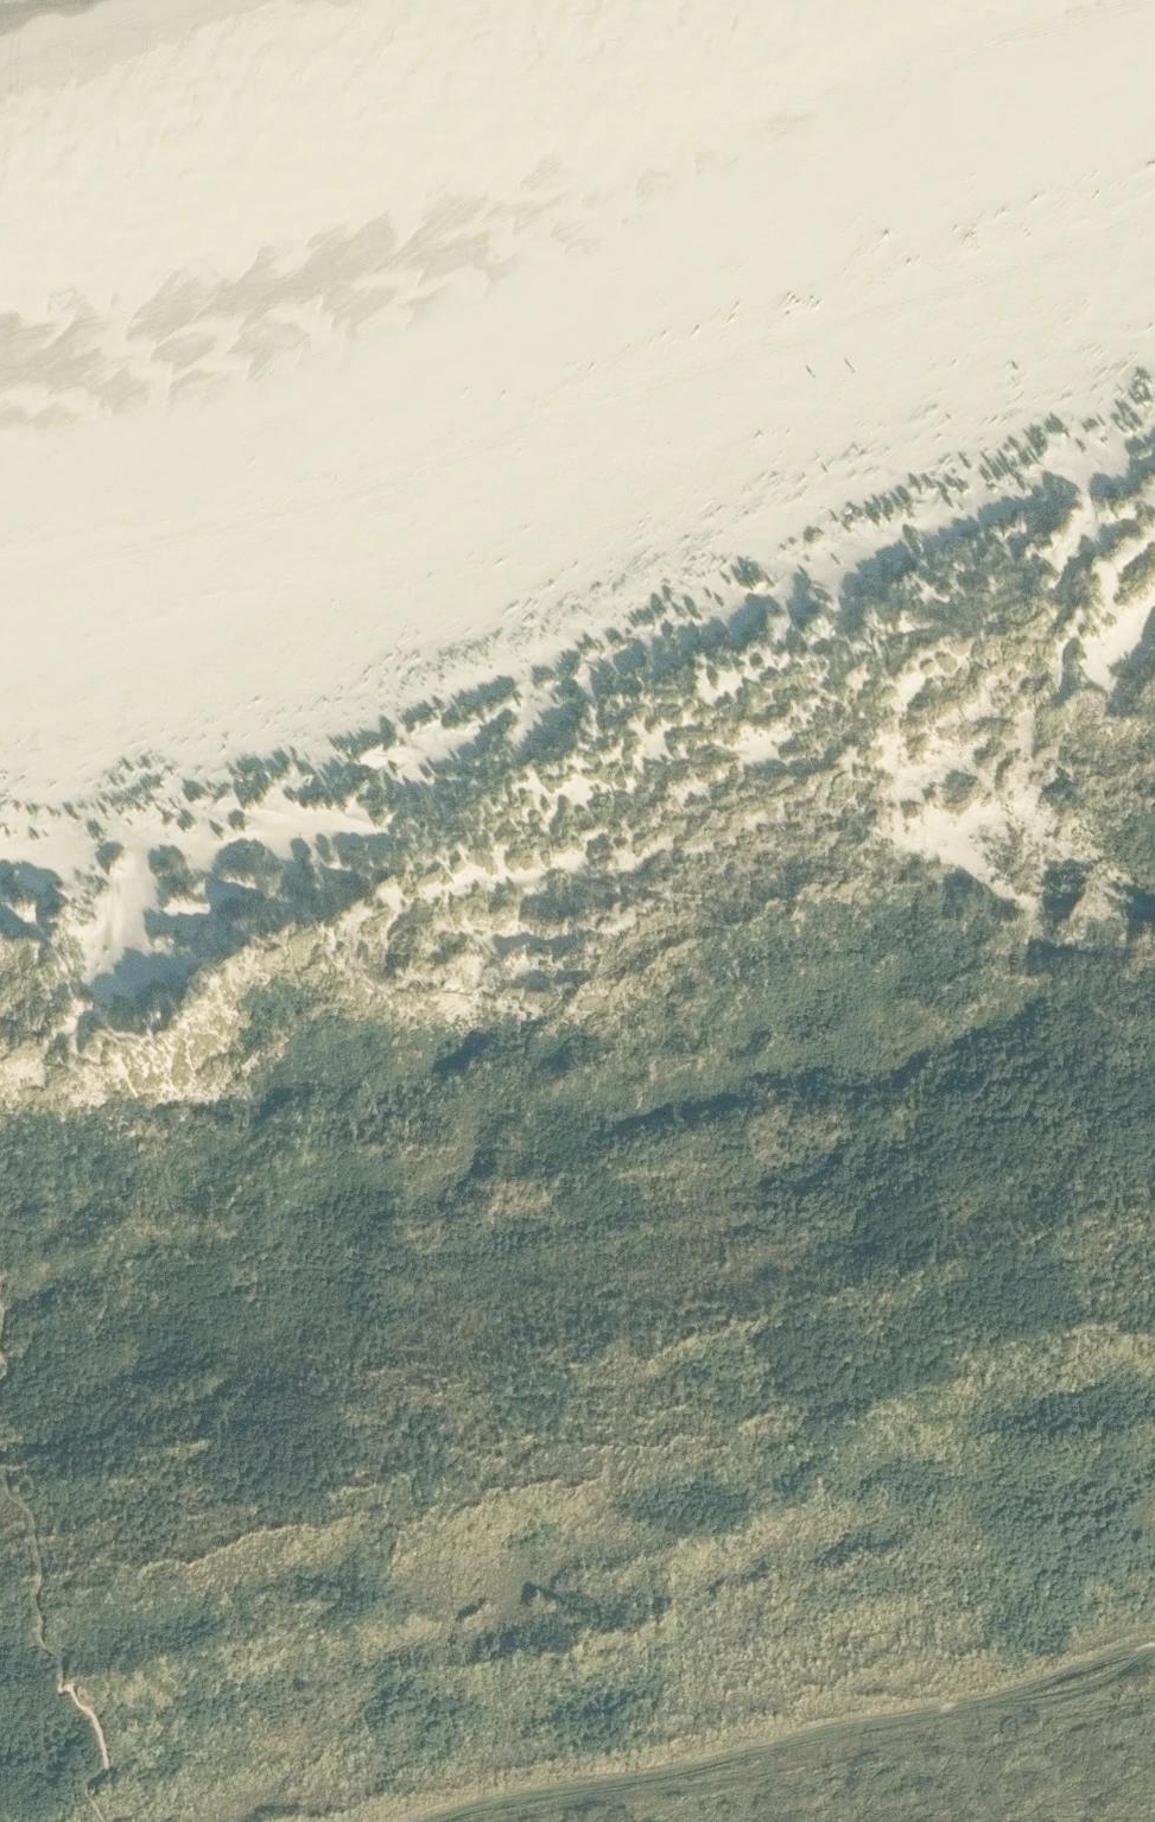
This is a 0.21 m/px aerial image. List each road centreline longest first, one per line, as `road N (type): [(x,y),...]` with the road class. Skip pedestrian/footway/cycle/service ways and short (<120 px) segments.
road 1 (track): [(373,1821),(1154,1627)]

